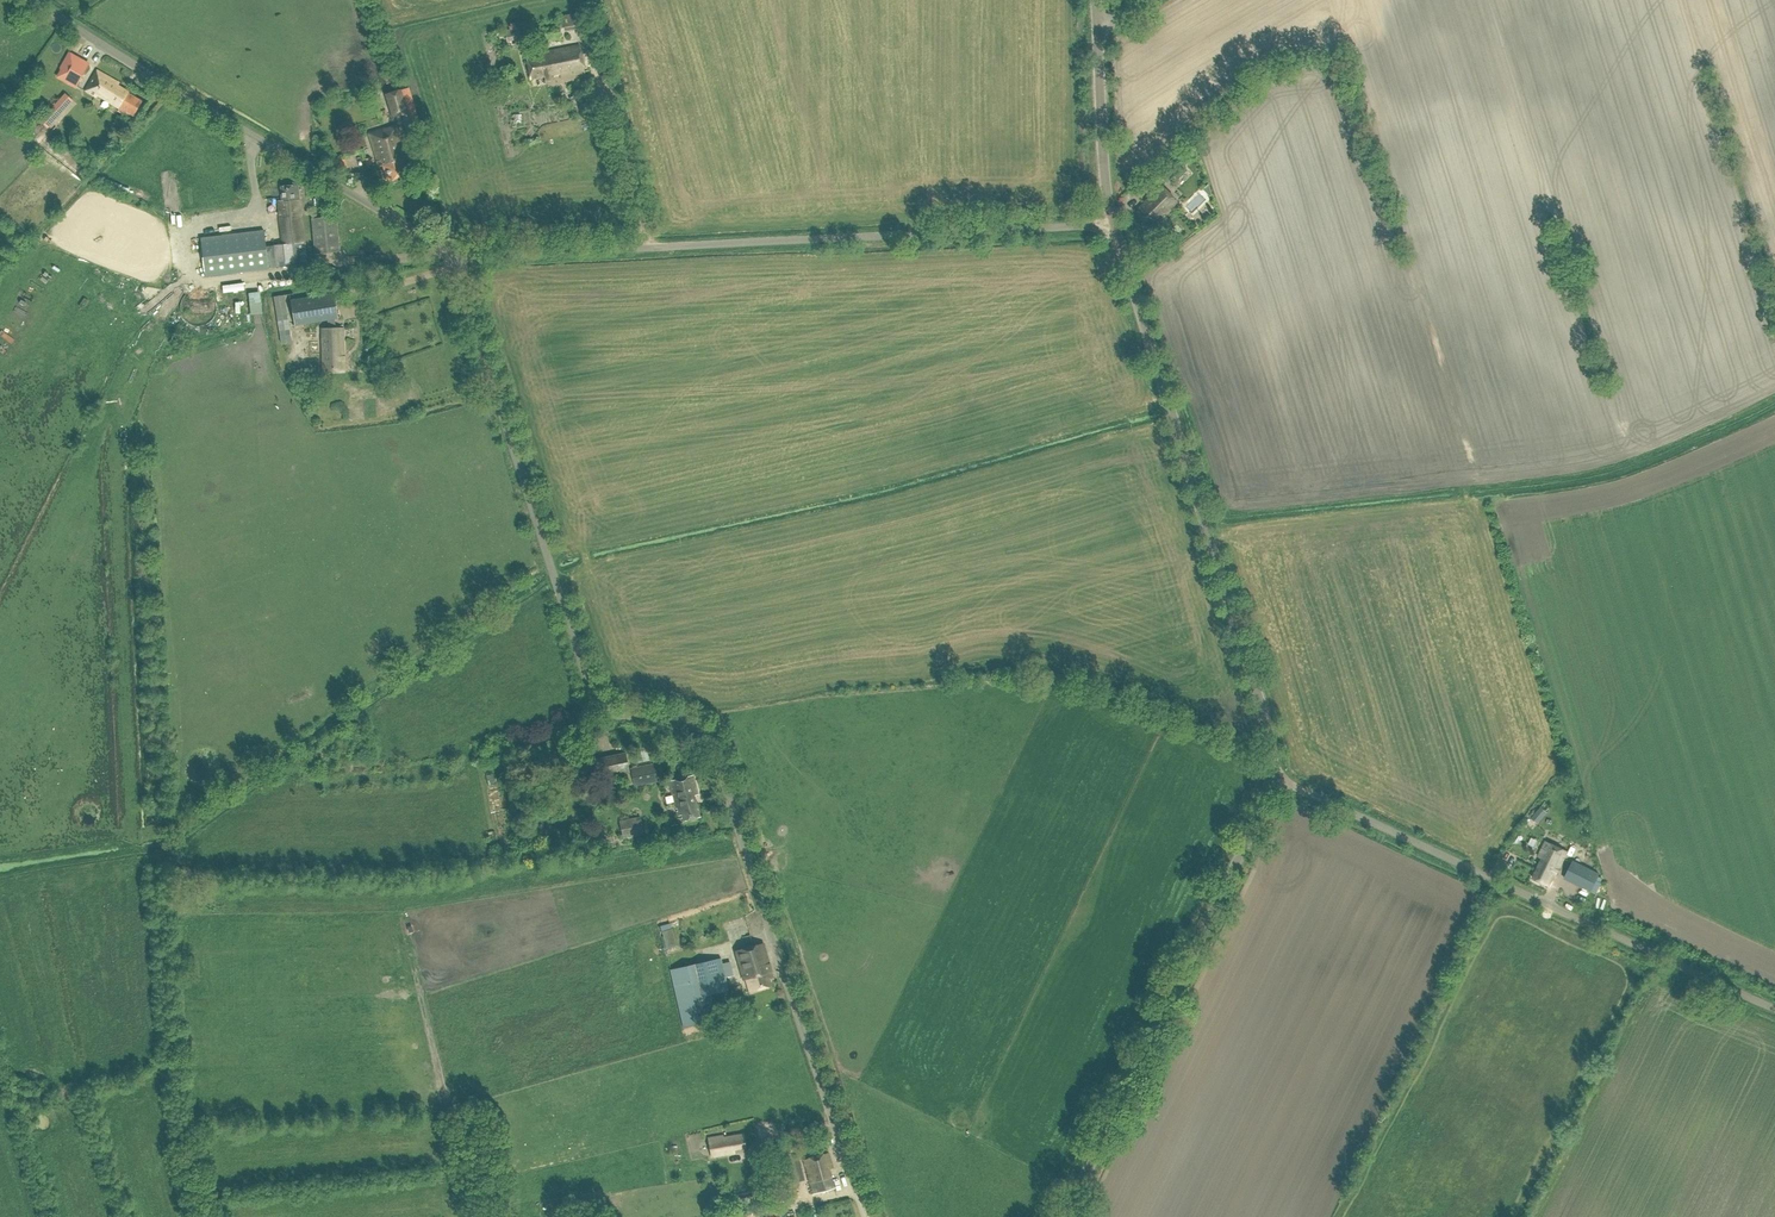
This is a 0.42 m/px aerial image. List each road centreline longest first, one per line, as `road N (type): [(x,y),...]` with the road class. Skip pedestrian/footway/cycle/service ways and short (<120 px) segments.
road 1 (unclassified): [(867,1216),(712,760),(695,728),(608,716),(597,700),(455,274),(455,254)]
road 2 (unclassified): [(455,254),(1083,226)]
road 3 (tertiary): [(1276,779),(1118,238)]
road 4 (unclassified): [(1774,1008),(1276,779)]
road 5 (unclassified): [(455,254),(34,0)]
road 6 (tertiary): [(1064,1216),(1276,779)]
road 7 (track): [(647,247),(599,68)]
road 8 (tertiary): [(1108,195),(1096,31)]

